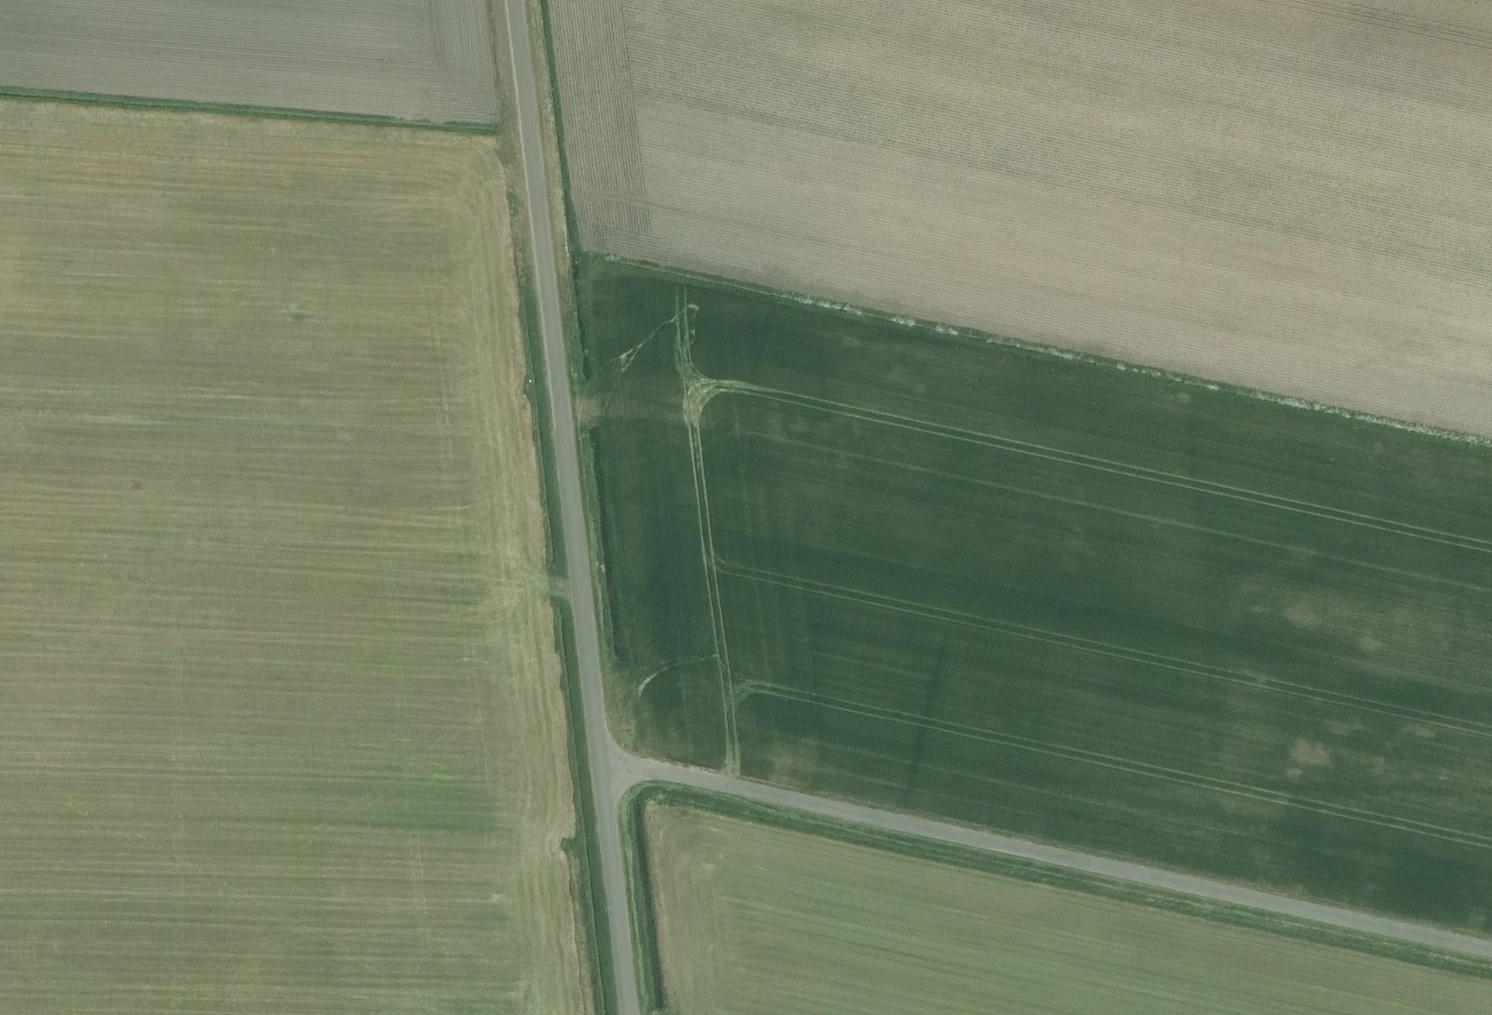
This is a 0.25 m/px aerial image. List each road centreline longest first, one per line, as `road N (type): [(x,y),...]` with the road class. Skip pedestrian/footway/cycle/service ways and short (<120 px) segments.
road 1 (unclassified): [(630,1014),(519,0)]

